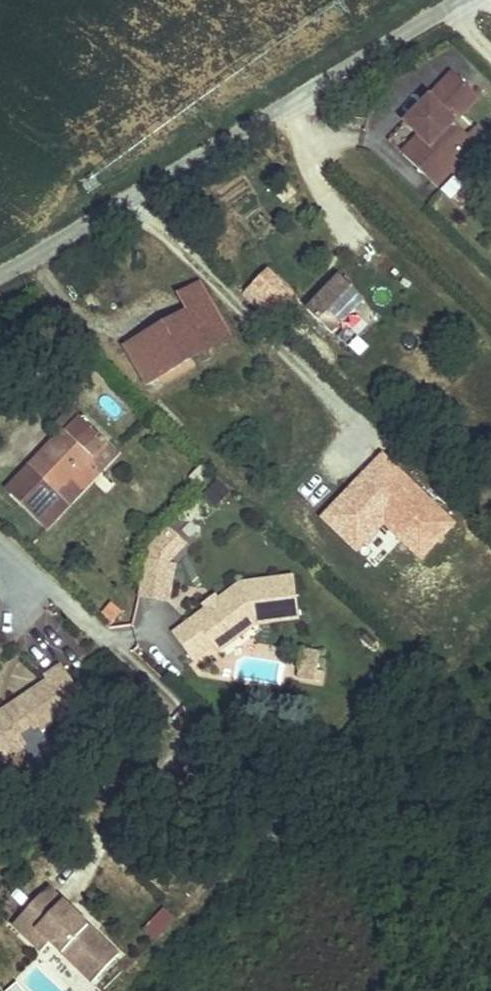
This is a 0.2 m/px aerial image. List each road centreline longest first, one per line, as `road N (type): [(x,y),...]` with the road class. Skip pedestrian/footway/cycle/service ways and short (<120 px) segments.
road 1 (unclassified): [(0,255),(446,0)]

